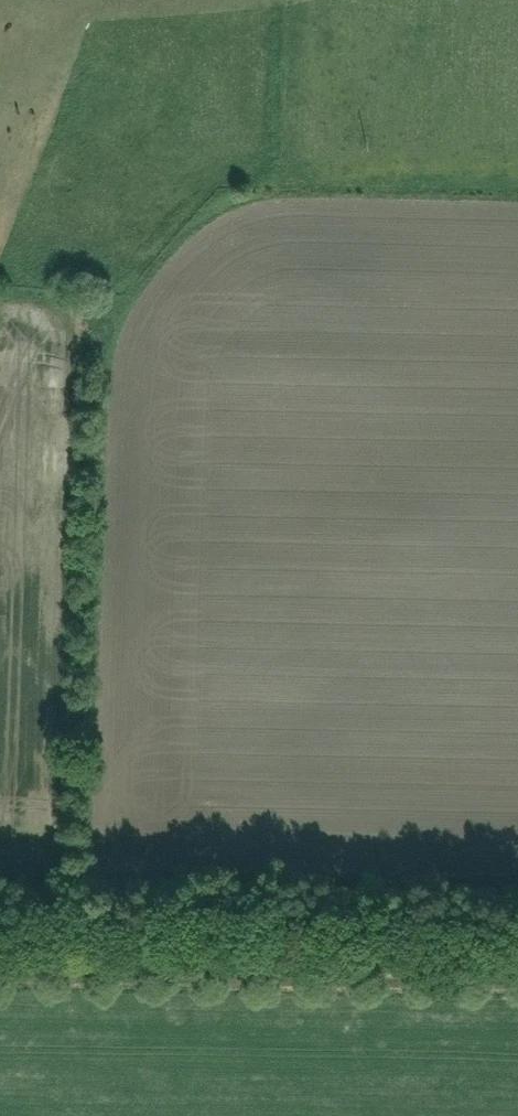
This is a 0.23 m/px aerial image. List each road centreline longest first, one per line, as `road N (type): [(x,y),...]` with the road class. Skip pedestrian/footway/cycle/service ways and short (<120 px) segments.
road 1 (unclassified): [(0,960),(517,959)]

